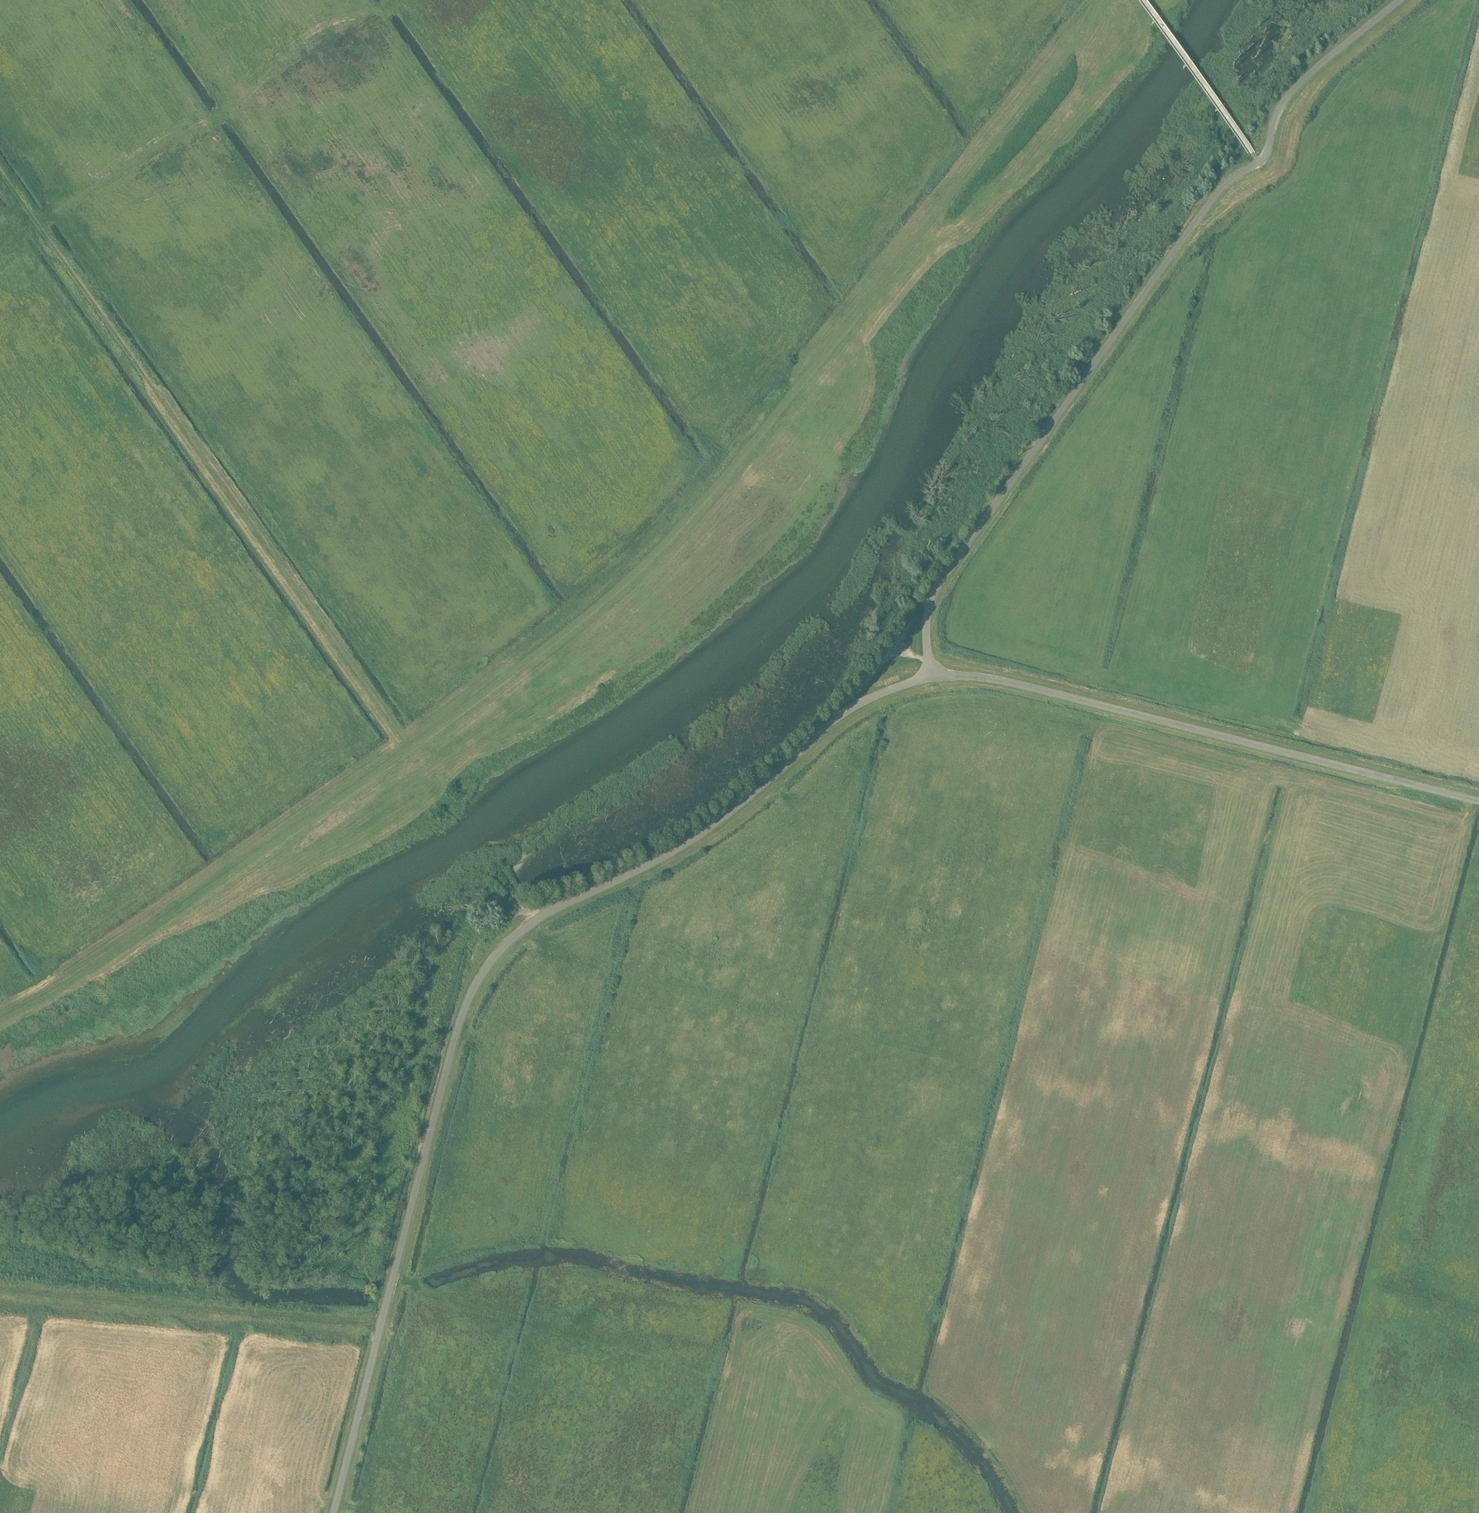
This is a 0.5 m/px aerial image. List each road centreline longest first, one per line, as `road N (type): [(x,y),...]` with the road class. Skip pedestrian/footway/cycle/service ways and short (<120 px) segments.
road 1 (unclassified): [(333,1512),(466,1003),(489,963),(537,925),(724,828),(844,720),(891,689),(934,678)]
road 2 (track): [(408,748),(0,175)]
road 3 (unclassified): [(934,678),(927,632),(954,568),(1220,189),(1260,163)]
road 4 (unclassified): [(934,678),(1007,680),(1478,799)]
road 5 (unclassified): [(1402,0),(1299,84),(1279,108),(1260,163)]

